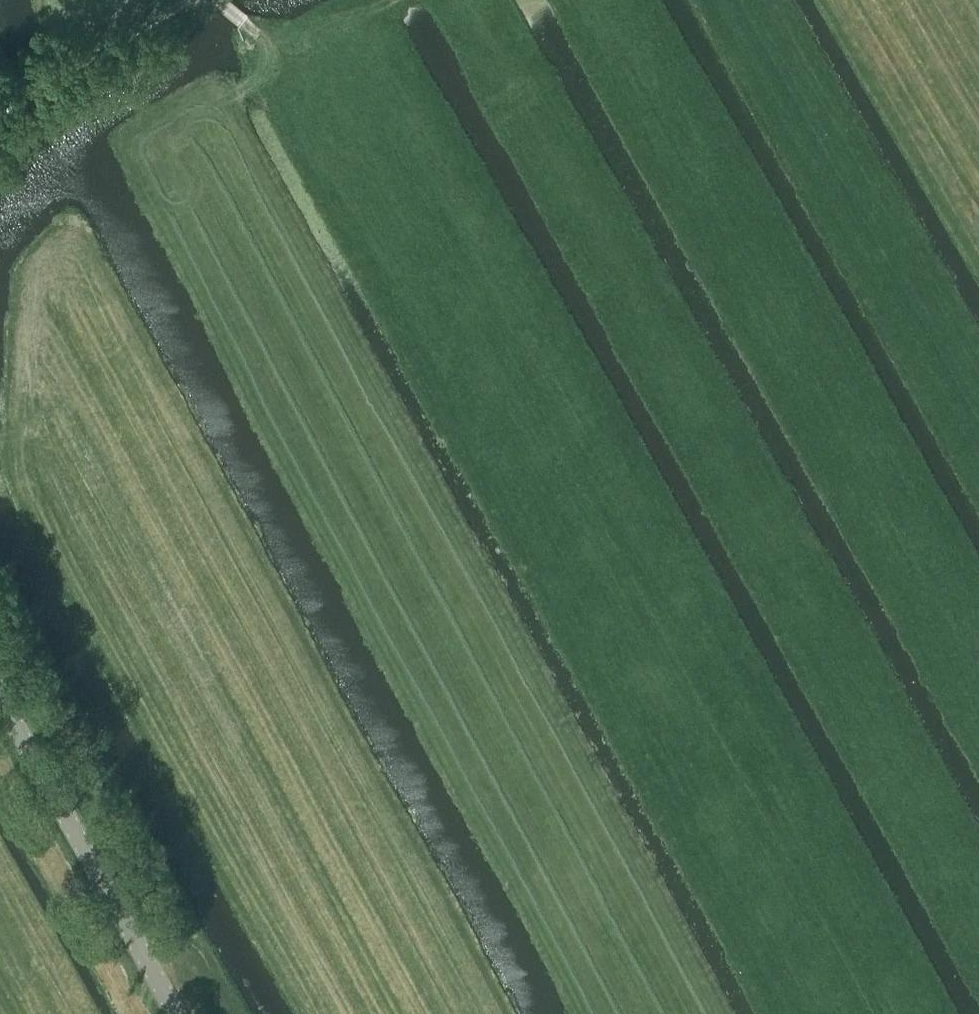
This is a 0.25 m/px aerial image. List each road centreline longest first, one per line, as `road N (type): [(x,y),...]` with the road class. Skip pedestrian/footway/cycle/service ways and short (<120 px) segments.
road 1 (unclassified): [(176,1013),(0,696)]
road 2 (track): [(0,106),(190,0)]

